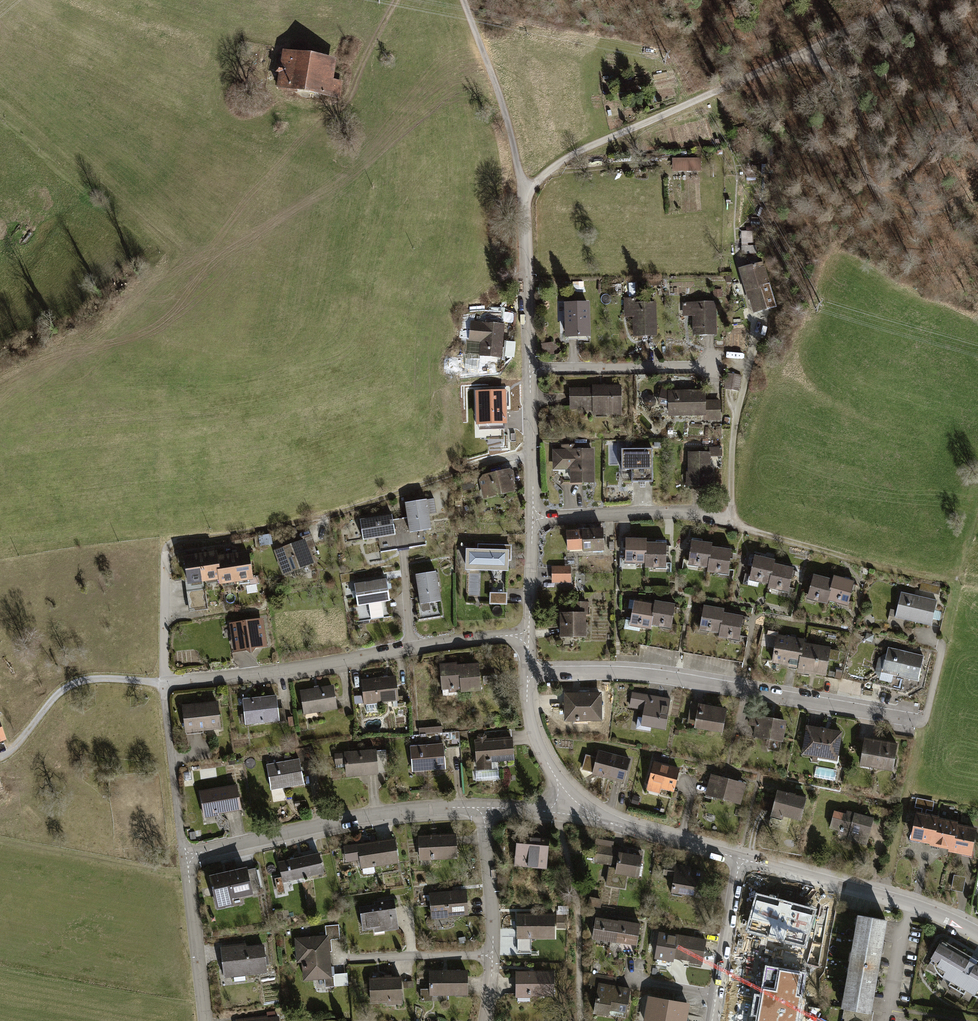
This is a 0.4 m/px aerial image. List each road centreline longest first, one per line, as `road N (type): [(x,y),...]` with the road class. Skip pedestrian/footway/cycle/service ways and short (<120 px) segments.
road 1 (track): [(977,587),(727,523),(756,323)]
road 2 (residential): [(528,674),(646,676),(918,724)]
road 3 (track): [(166,552),(175,539),(322,518),(532,456)]
road 4 (residential): [(529,635),(164,684)]
road 5 (residential): [(485,809),(367,816),(185,855)]
road 6 (track): [(812,50),(842,79),(872,183),(890,203),(919,212),(977,191)]
road 7 (residential): [(977,934),(909,906),(740,861)]
road 8 (track): [(708,97),(899,0)]
road 9 (residential): [(487,1020),(493,954),(485,809)]
road 10 (residential): [(527,198),(564,163),(708,97)]
road 11 (residential): [(527,198),(464,0)]
road 12 (residential): [(533,519),(692,513),(727,523)]
road 13 (track): [(164,684),(77,686),(0,762)]
road 14 (residential): [(531,369),(712,368)]
road 15 (track): [(885,900),(918,724)]
road 16 (residential): [(740,861),(572,814)]
road 17 (residential): [(185,855),(164,684)]
road 18 (residential): [(531,369),(527,198)]
road 19 (residential): [(208,1020),(185,855)]
road 20 (residential): [(713,1020),(740,861)]
road 21 (residential): [(533,519),(531,369)]
road 22 (residential): [(572,814),(532,720),(528,674)]
road 23 (residential): [(164,684),(166,552)]

